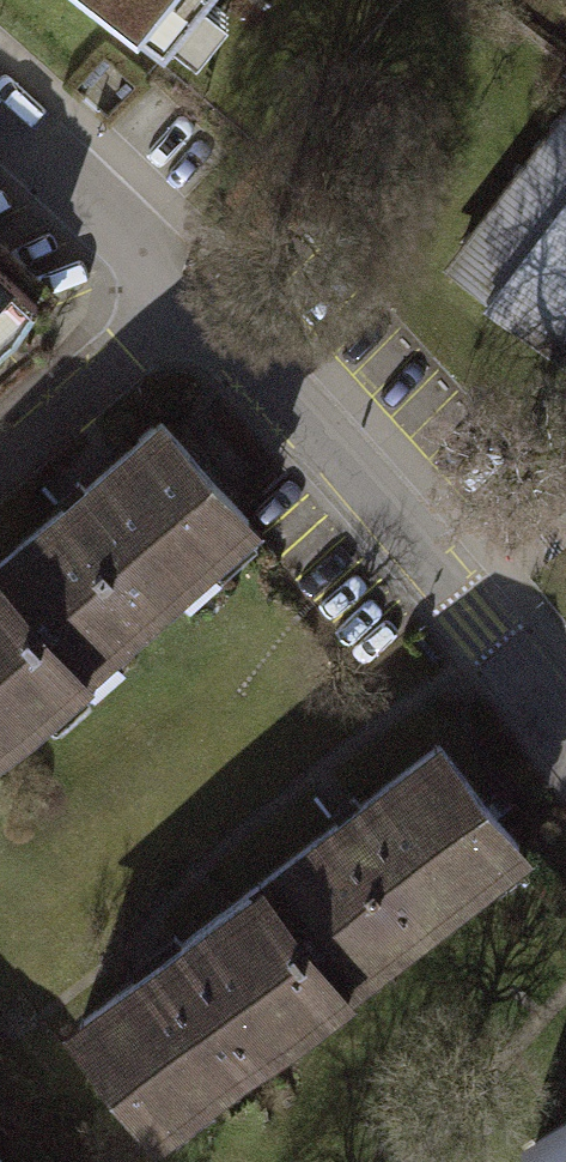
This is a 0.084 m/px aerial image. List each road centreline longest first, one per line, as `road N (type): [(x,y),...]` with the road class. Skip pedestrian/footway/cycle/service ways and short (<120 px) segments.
road 1 (residential): [(565,748),(468,621),(227,345),(0,130)]

